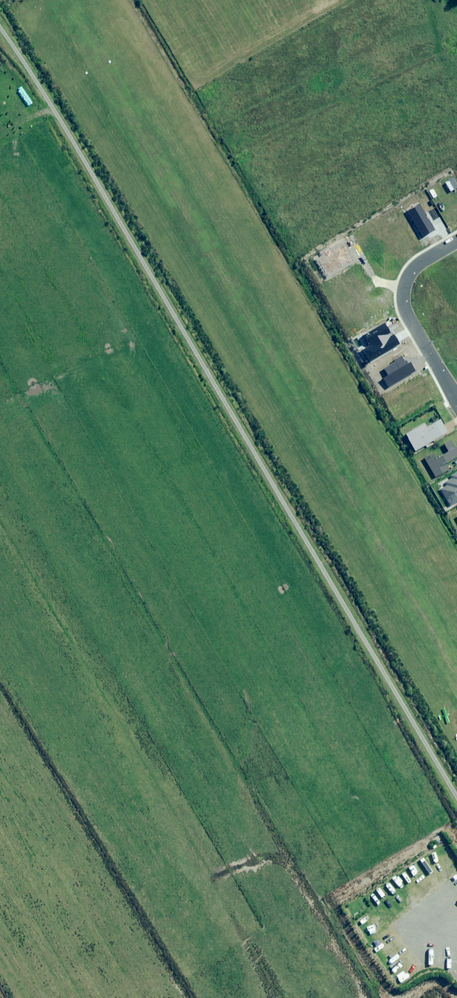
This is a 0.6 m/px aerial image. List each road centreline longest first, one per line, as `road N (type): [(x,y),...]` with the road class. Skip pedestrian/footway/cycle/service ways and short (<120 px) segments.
road 1 (track): [(0,28),(456,795)]
road 2 (unknown): [(456,402),(399,299),(399,279),(412,265),(456,239)]

